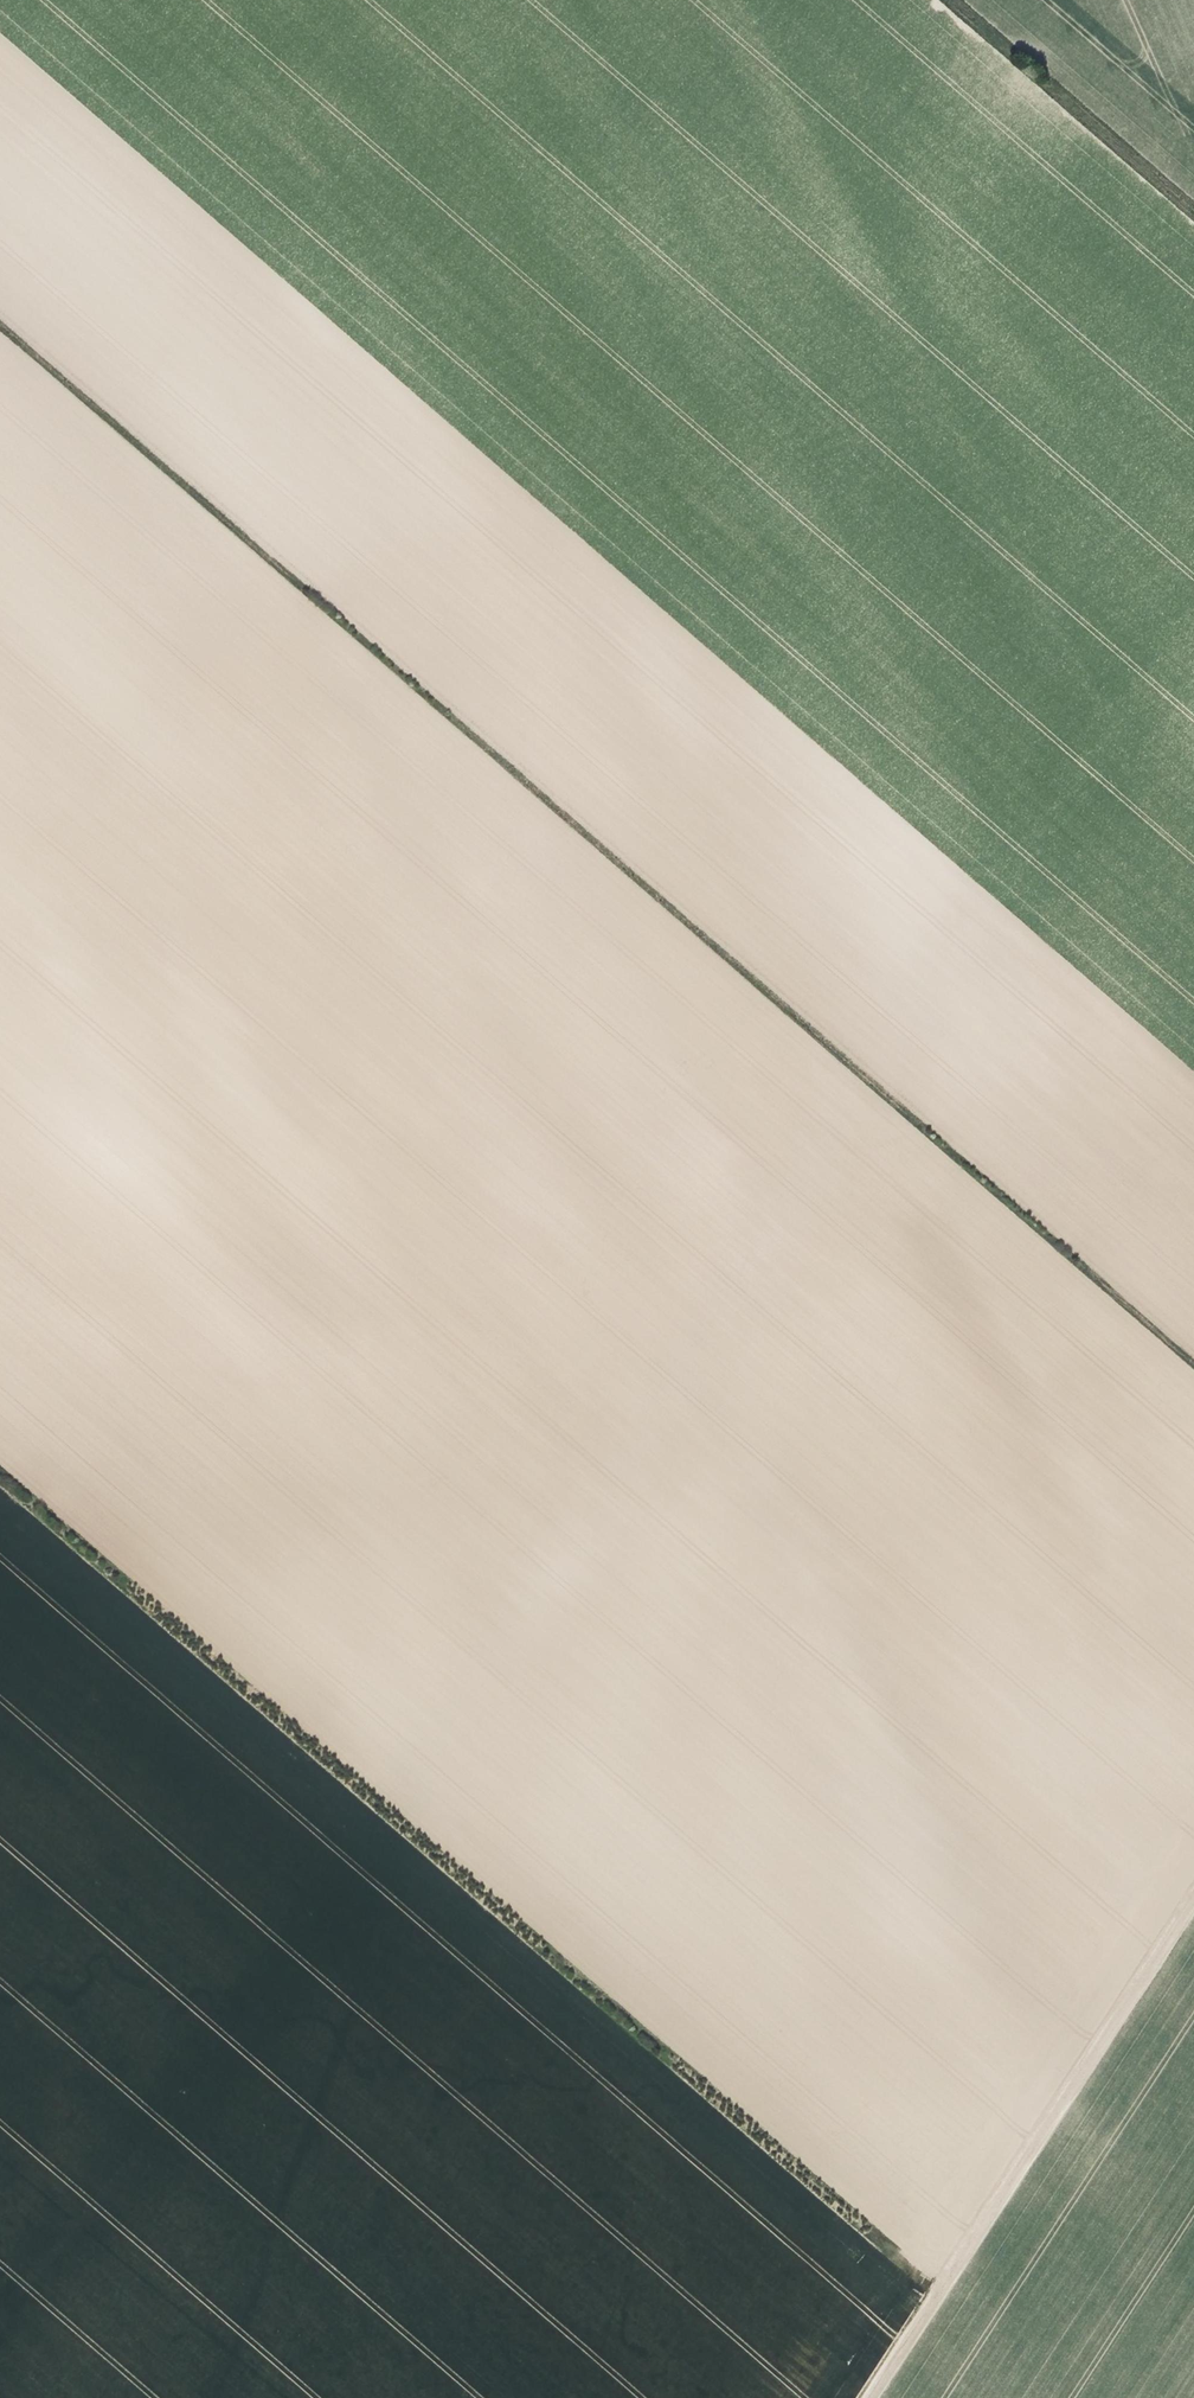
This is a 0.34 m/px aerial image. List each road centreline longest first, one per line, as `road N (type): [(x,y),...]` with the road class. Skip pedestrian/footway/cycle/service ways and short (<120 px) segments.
road 1 (track): [(1193,1903),(872,2397)]

